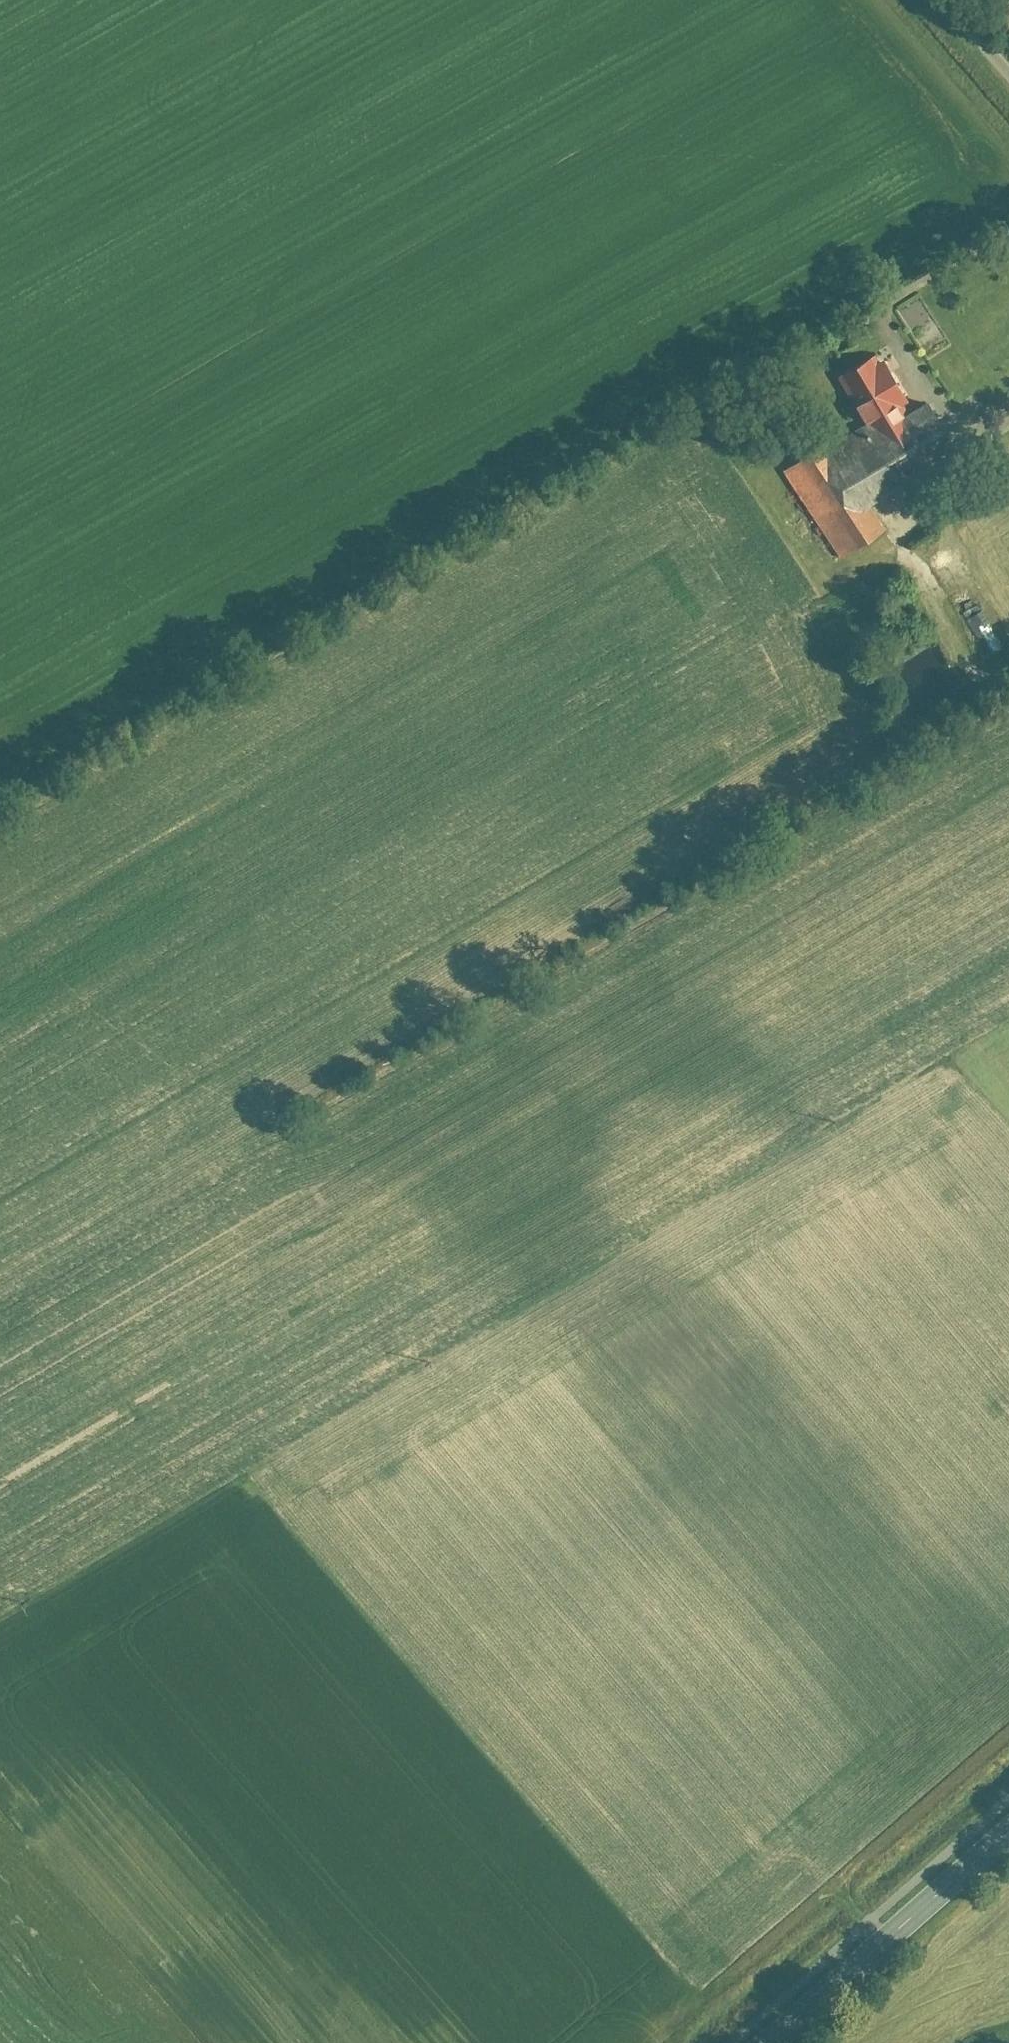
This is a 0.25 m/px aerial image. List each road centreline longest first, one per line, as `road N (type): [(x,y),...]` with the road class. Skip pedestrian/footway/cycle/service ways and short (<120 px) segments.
road 1 (tertiary): [(771,2042),(1008,1836)]

